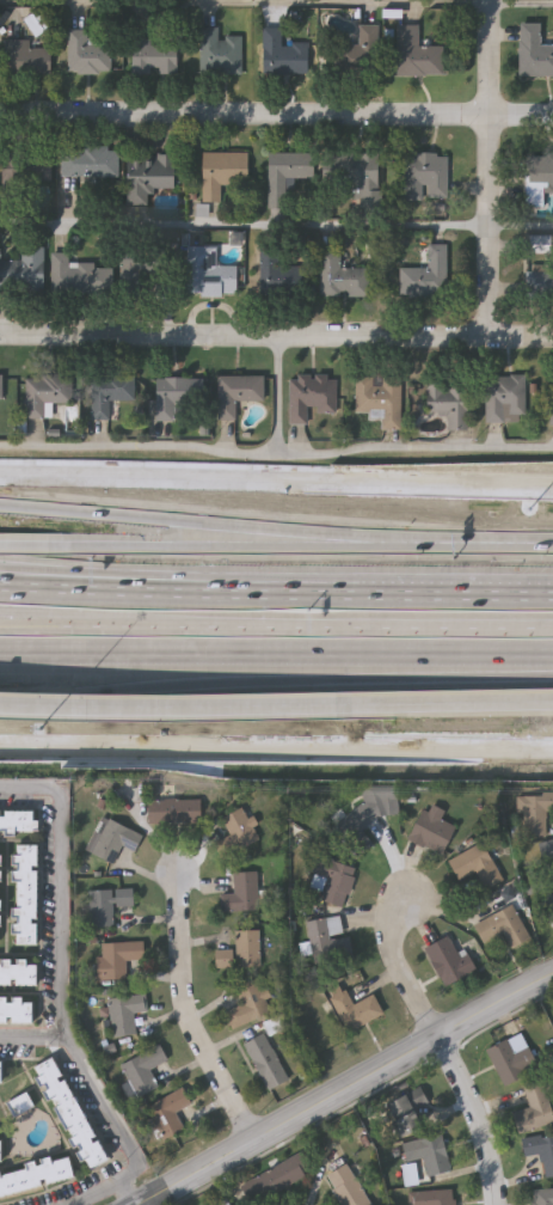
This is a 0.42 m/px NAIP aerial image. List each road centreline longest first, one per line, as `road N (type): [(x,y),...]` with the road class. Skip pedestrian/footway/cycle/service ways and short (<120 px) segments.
road 1 (motorway): [(0,705),(222,683),(552,675)]
road 2 (secondary): [(552,490),(0,479)]
road 3 (residential): [(552,339),(0,336)]
road 4 (residential): [(0,110),(552,112)]
road 5 (motorway): [(0,654),(552,655)]
road 6 (secondary): [(0,741),(552,742)]
road 7 (motorway): [(552,630),(73,625)]
road 8 (tertiary): [(552,977),(146,1204)]
road 9 (motorway): [(552,587),(134,582)]
road 10 (motorway): [(393,545),(0,506)]
road 11 (motorway): [(393,545),(47,546)]
road 12 (residential): [(479,338),(490,0)]
road 13 (residential): [(262,1139),(188,1020),(179,877)]
road 14 (residential): [(493,1204),(487,1137),(440,1036)]
road 15 (motorway): [(158,710),(331,708)]
road 16 (residential): [(440,1036),(385,943),(395,911),(411,897)]
road 17 (motorway): [(552,546),(393,545)]
road 18 (motorway): [(0,710),(158,710)]
road 19 (motorway): [(134,582),(0,565)]
road 20 (motorway): [(134,582),(0,584)]

